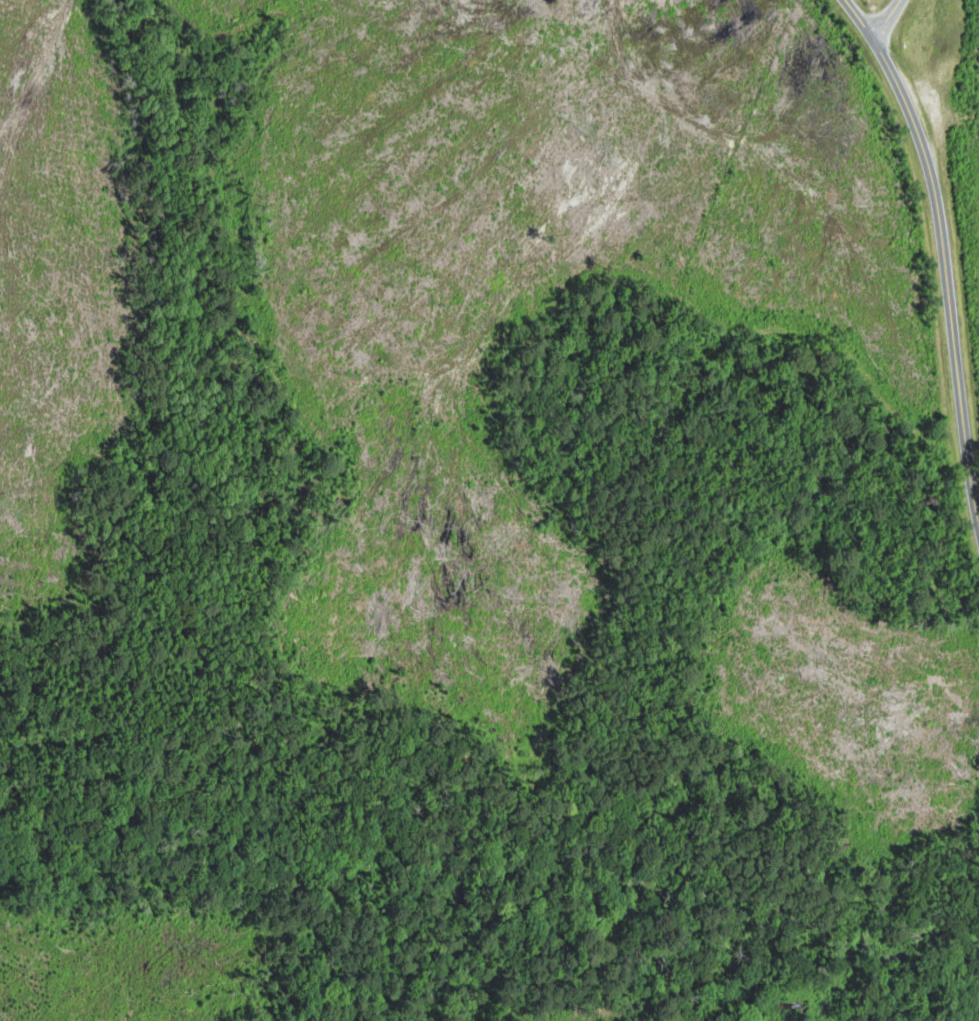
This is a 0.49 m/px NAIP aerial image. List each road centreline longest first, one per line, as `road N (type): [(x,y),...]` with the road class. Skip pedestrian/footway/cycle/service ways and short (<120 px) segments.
road 1 (residential): [(978,524),(926,154),(885,58),(846,0)]

